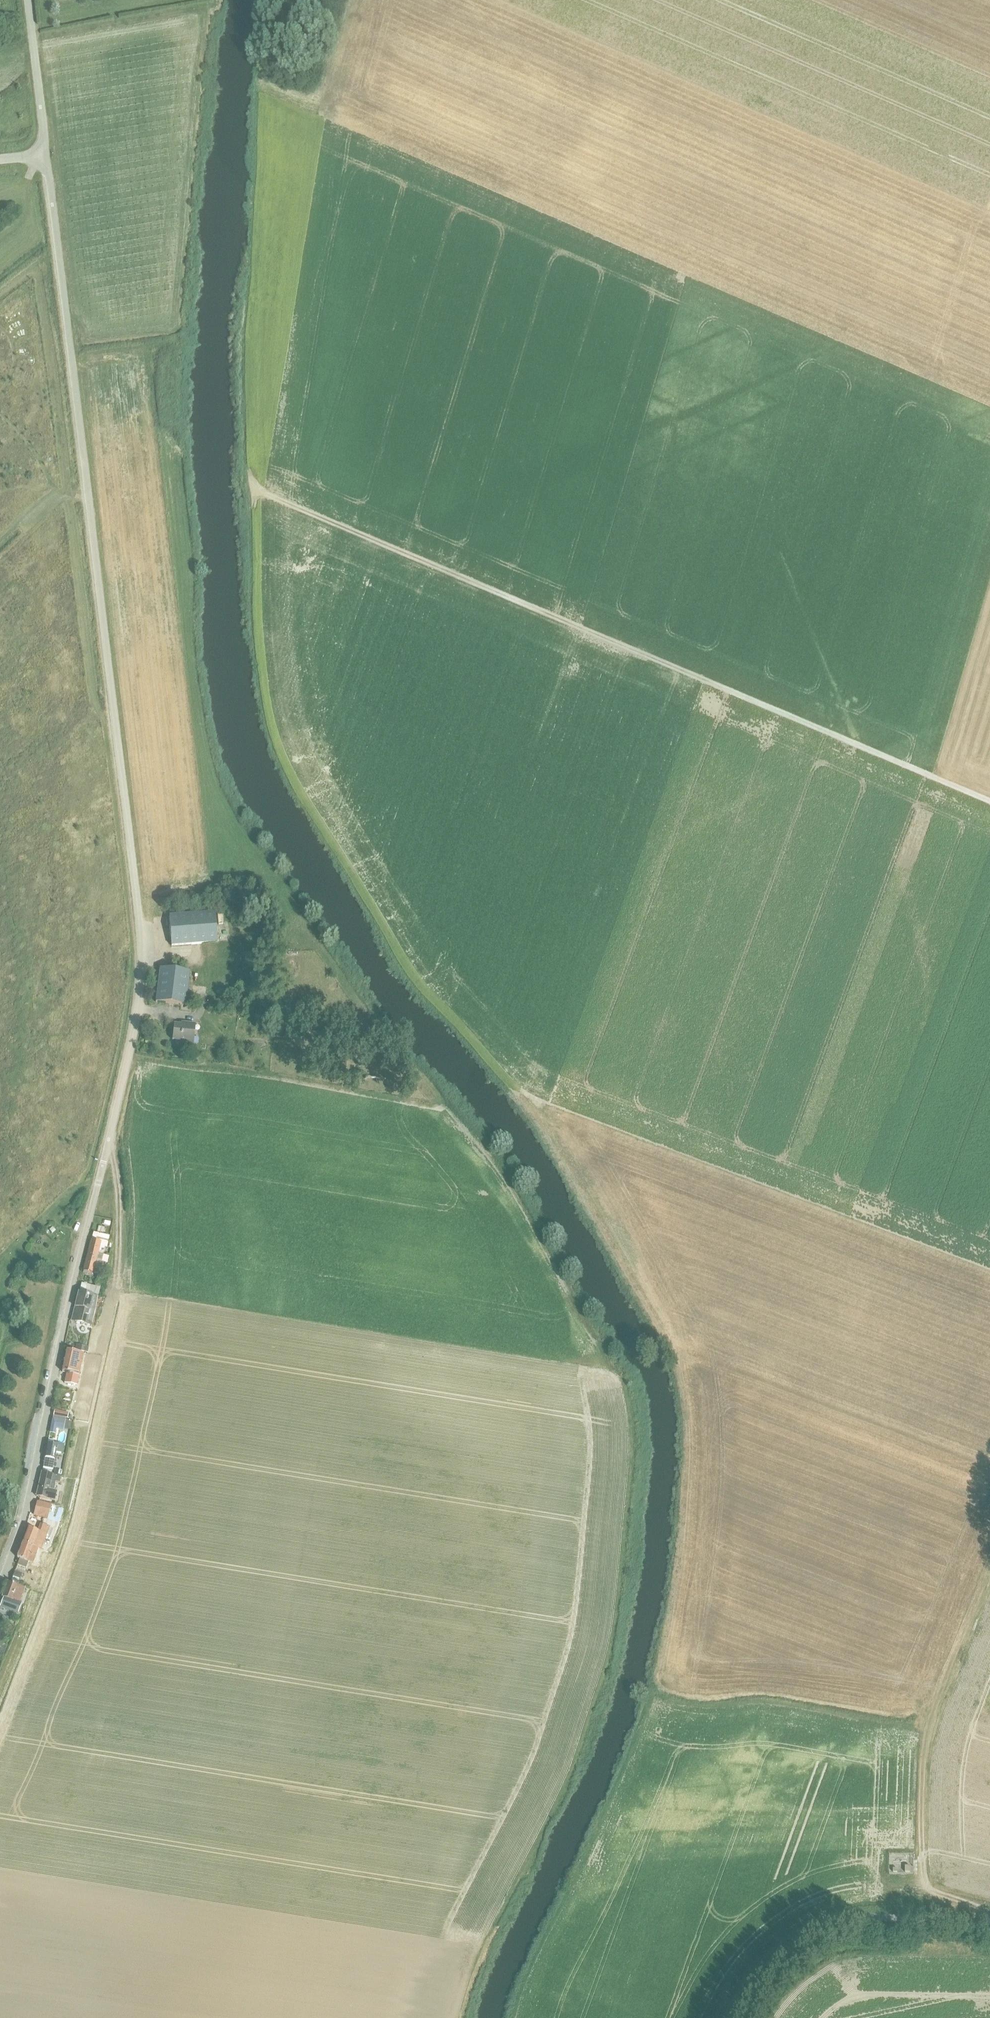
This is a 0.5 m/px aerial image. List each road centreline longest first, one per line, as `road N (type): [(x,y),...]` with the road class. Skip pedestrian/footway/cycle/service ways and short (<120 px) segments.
road 1 (unclassified): [(103,1162),(136,1021),(143,947),(44,155)]
road 2 (track): [(248,484),(989,801)]
road 3 (residential): [(0,1582),(20,1533),(103,1162)]
road 4 (unclassified): [(734,2017),(764,1973),(828,1927),(873,1917),(989,1919)]
road 5 (unclassified): [(44,155),(26,0)]
road 6 (track): [(107,1146),(120,1199),(118,1294)]

